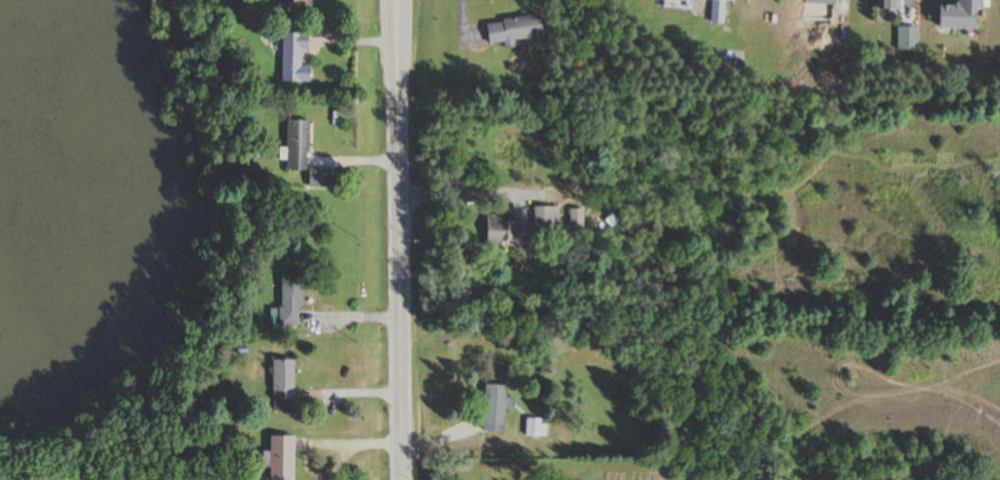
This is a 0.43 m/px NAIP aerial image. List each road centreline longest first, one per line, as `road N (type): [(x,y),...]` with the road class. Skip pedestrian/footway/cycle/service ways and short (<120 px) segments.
road 1 (primary): [(400,479),(397,0)]

